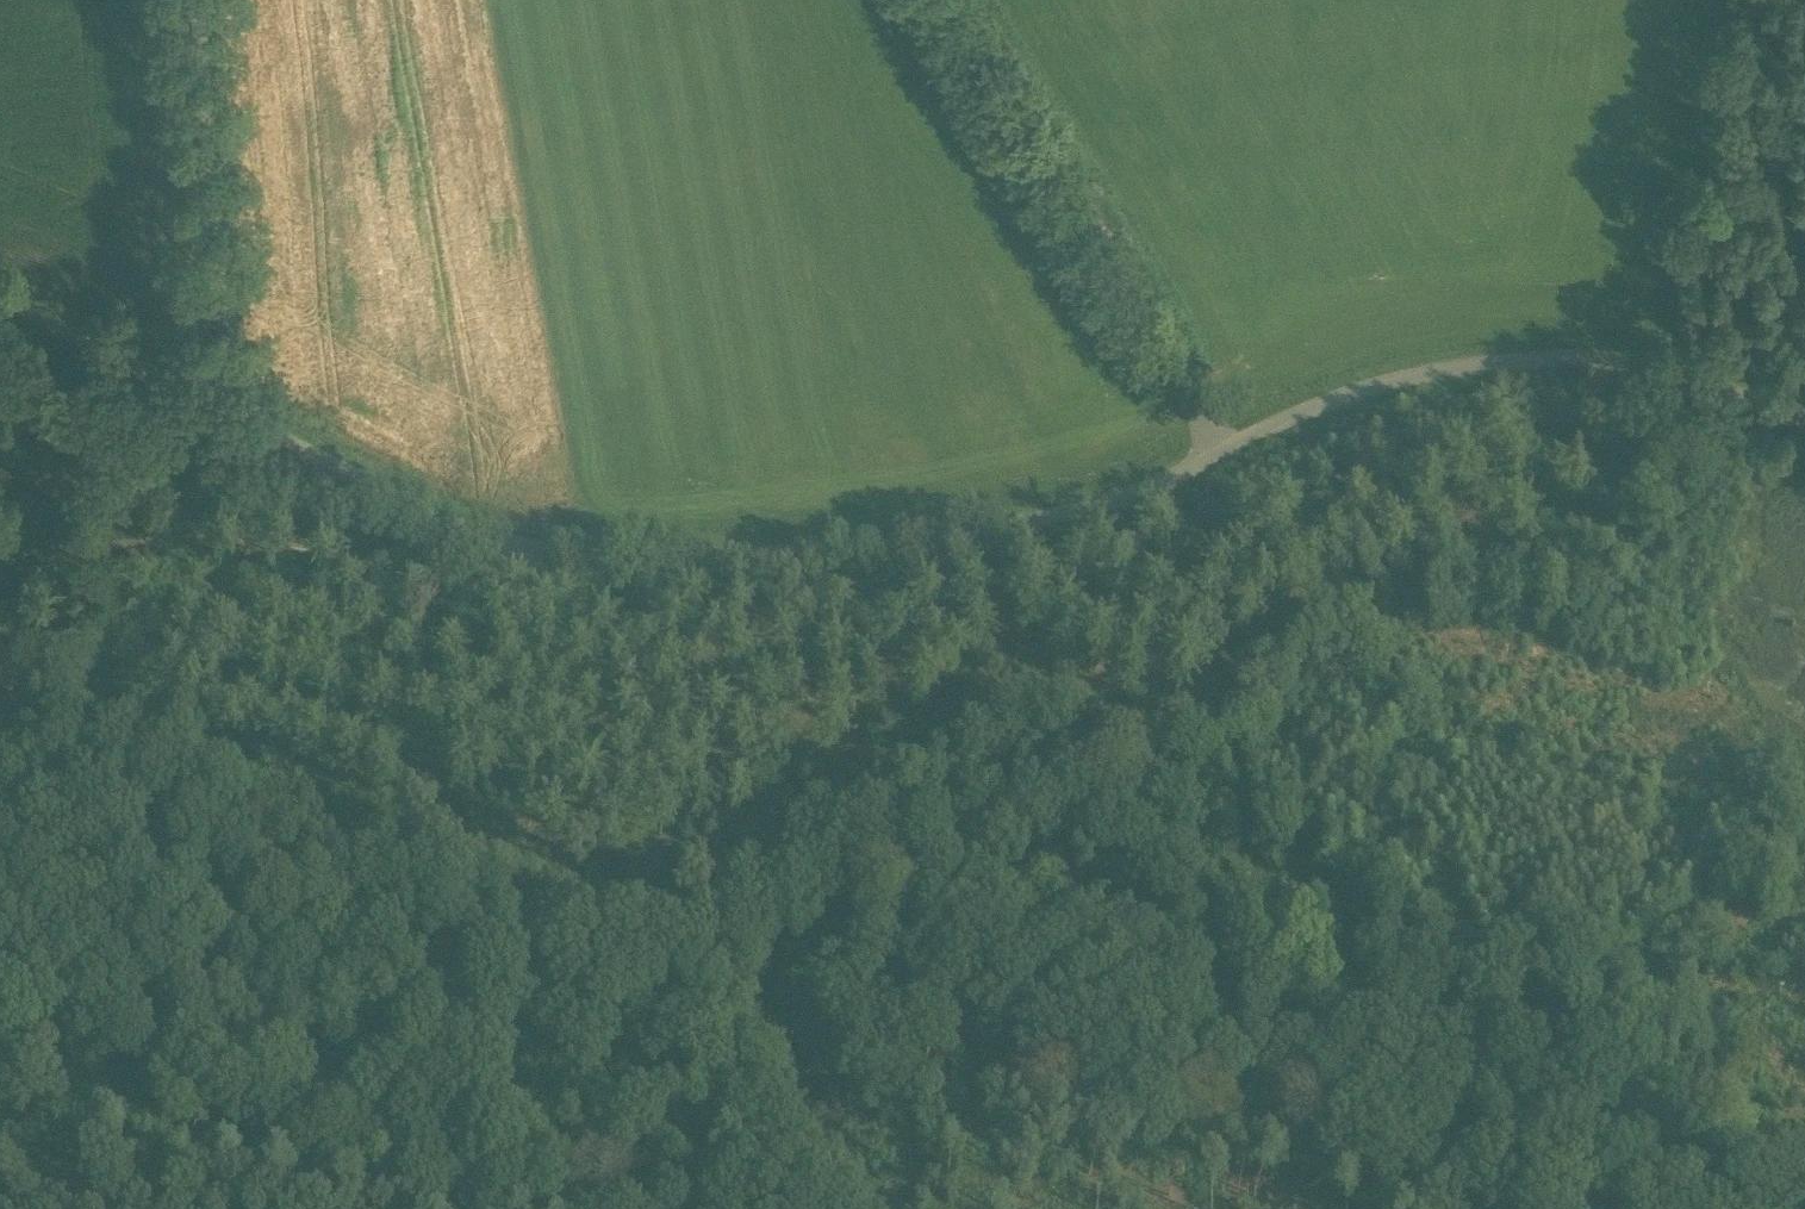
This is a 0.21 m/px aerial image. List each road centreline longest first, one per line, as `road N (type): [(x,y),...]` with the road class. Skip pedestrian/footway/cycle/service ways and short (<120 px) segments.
road 1 (unclassified): [(1804,419),(1628,360),(1458,363),(1370,386),(1078,503),(925,543),(738,552),(571,545),(467,529),(0,300)]
road 2 (track): [(216,403),(184,0)]

